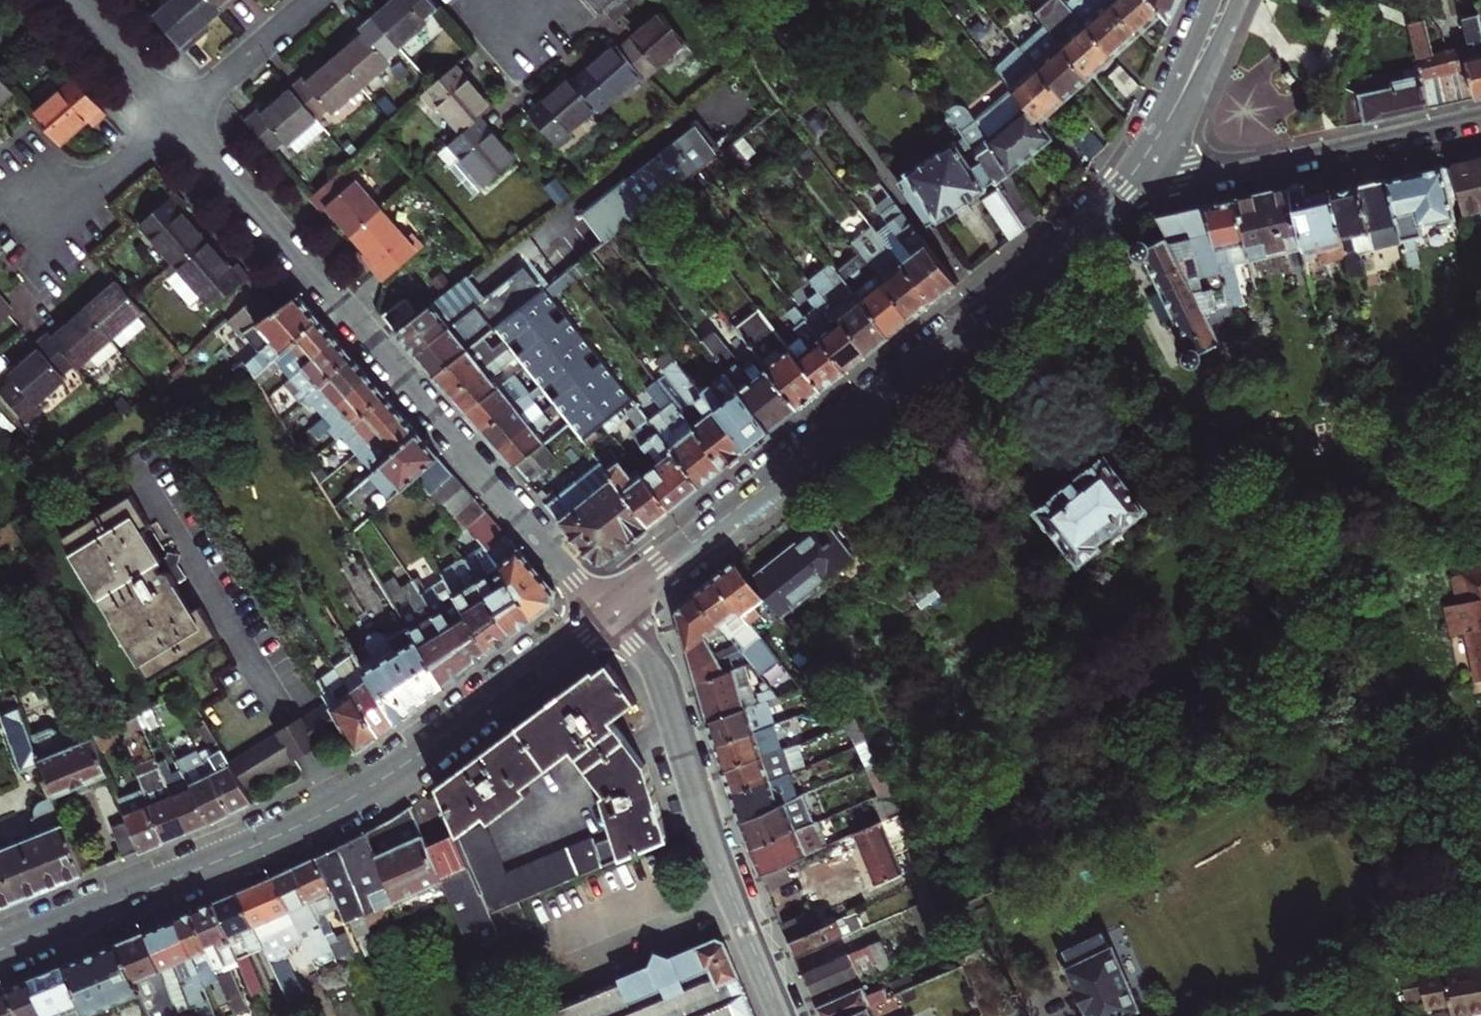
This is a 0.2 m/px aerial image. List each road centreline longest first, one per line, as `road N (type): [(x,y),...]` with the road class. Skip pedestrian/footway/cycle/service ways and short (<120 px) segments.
road 1 (tertiary): [(0,950),(352,798),(608,610)]
road 2 (tertiary): [(608,610),(1033,276),(1123,189)]
road 3 (residential): [(178,119),(608,610)]
road 4 (residential): [(608,610),(658,680),(719,866),(780,1015)]
road 5 (residential): [(1123,189),(1480,118)]
road 6 (residential): [(178,119),(86,190),(13,228)]
road 7 (residential): [(178,119),(313,0)]
road 8 (residential): [(72,0),(178,119)]
road 9 (tertiary): [(1168,121),(1238,0)]
road 10 (tertiary): [(1210,0),(1168,121)]

